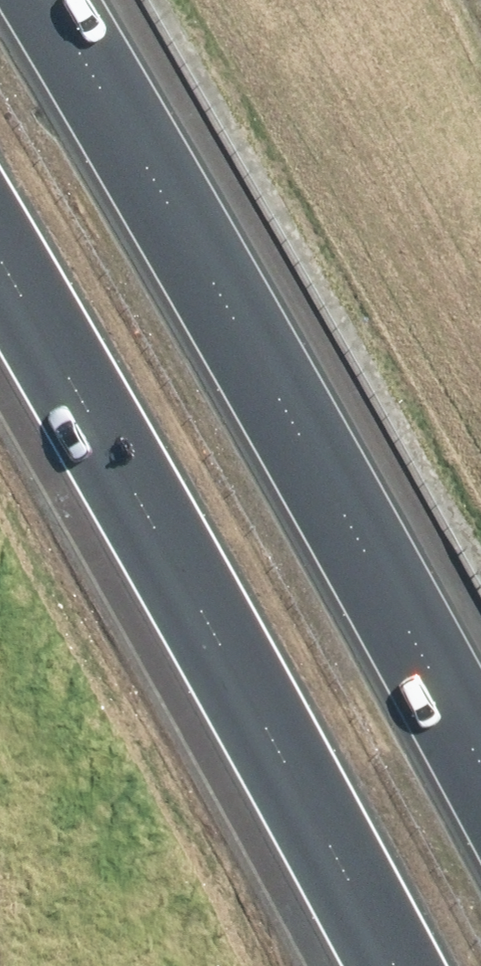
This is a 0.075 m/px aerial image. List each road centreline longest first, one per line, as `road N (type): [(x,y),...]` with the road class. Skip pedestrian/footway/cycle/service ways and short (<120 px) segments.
road 1 (motorway): [(48,0),(161,185),(480,761)]
road 2 (motorway): [(388,965),(224,653),(0,262)]

